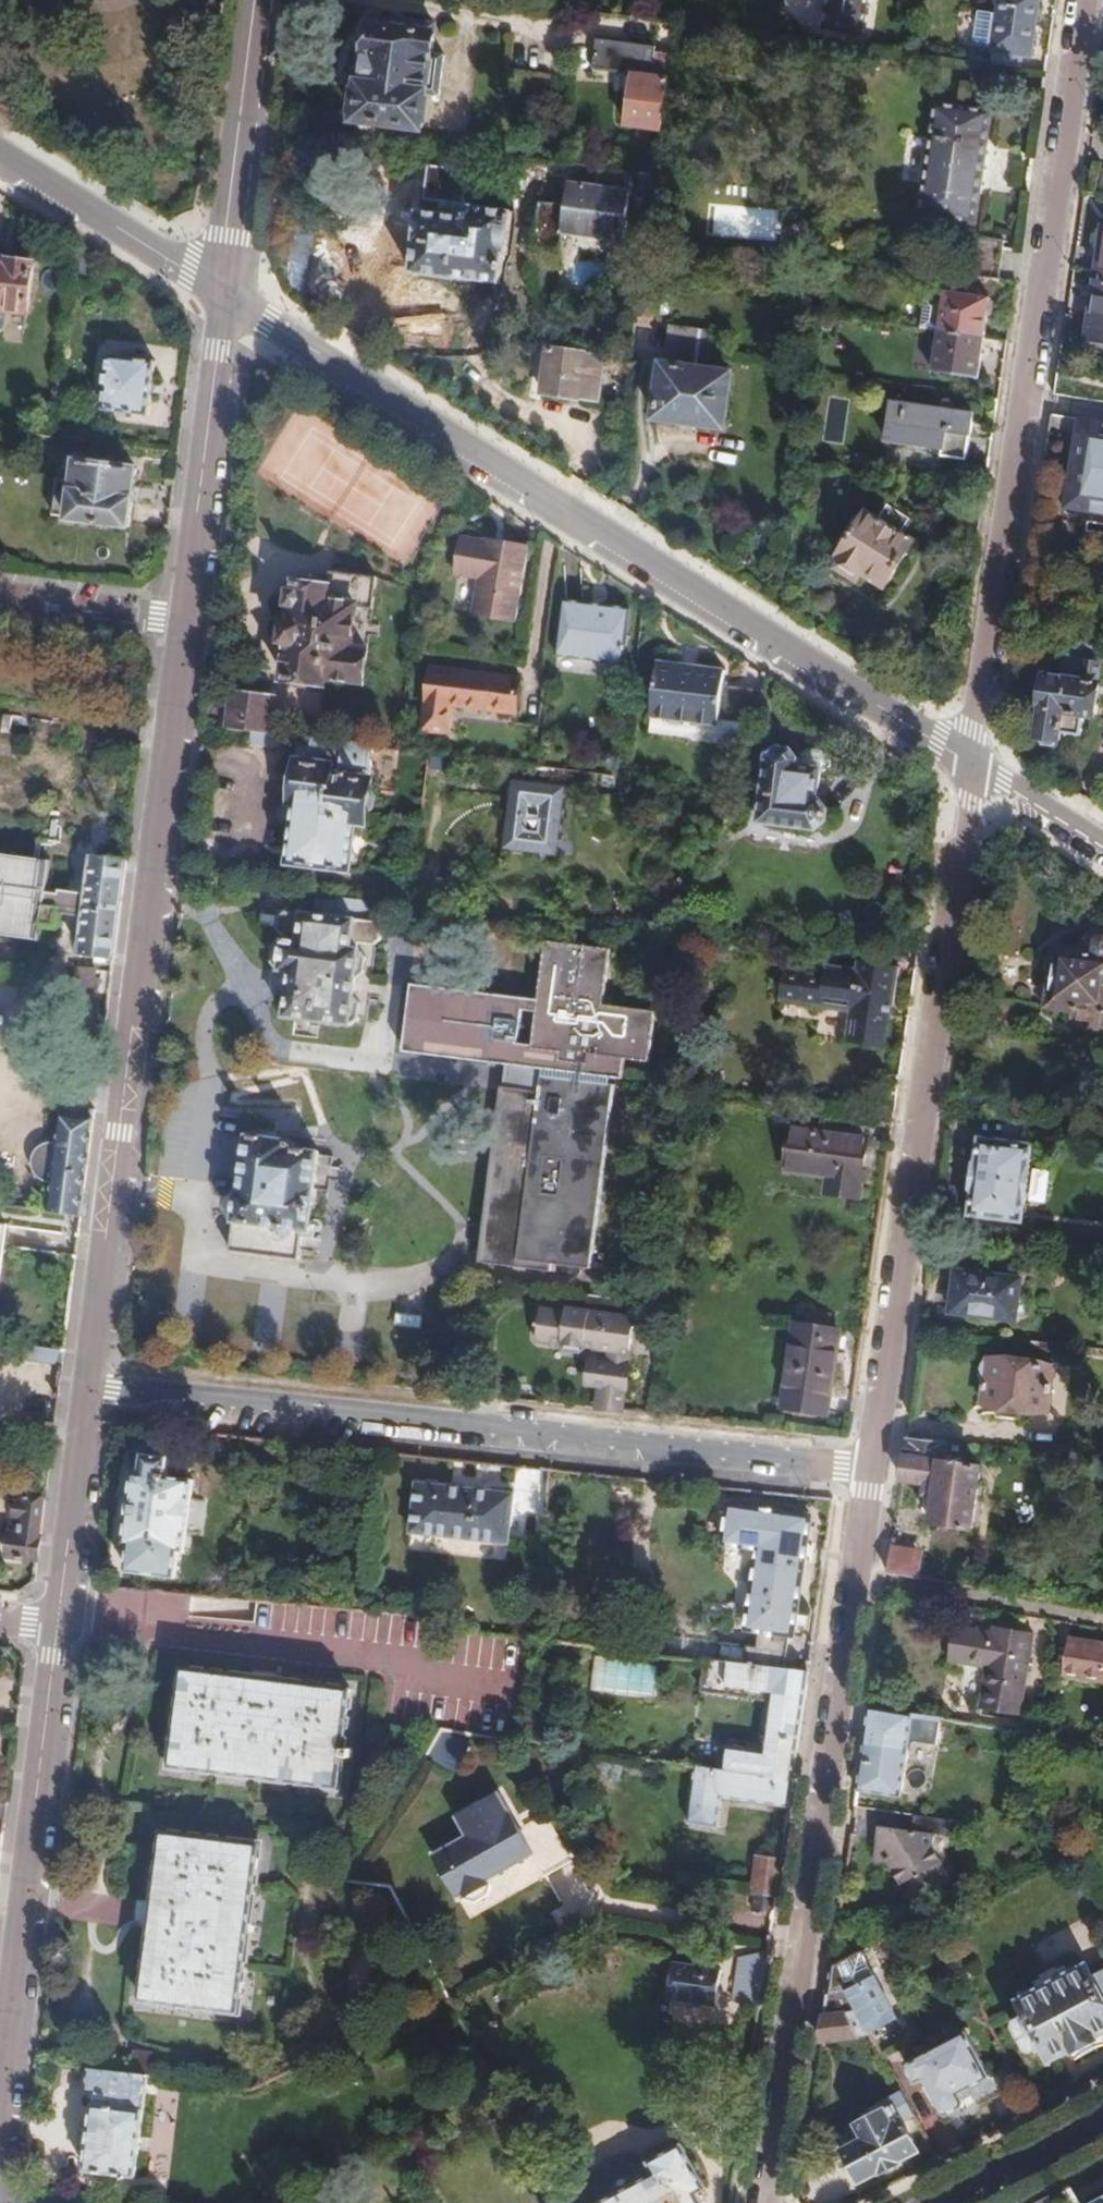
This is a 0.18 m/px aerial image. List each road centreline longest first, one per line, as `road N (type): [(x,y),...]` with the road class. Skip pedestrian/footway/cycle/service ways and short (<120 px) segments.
road 1 (tertiary): [(971,766),(225,296)]
road 2 (unclassified): [(90,1389),(873,1468)]
road 3 (tertiary): [(971,766),(1086,0)]
road 4 (tertiary): [(90,1389),(188,627)]
road 5 (tertiary): [(765,2202),(873,1468)]
road 6 (tertiary): [(873,1468),(971,766)]
road 7 (tertiary): [(0,2088),(58,1627)]
road 8 (tertiary): [(188,627),(225,296)]
road 9 (tertiary): [(225,296),(262,0)]
road 10 (tertiary): [(225,296),(0,157)]
road 11 (tertiary): [(58,1627),(90,1389)]
road 12 (residential): [(188,627),(0,602)]
road 13 (tertiary): [(945,2202),(1102,2121)]
road 14 (tertiary): [(1102,847),(971,766)]

